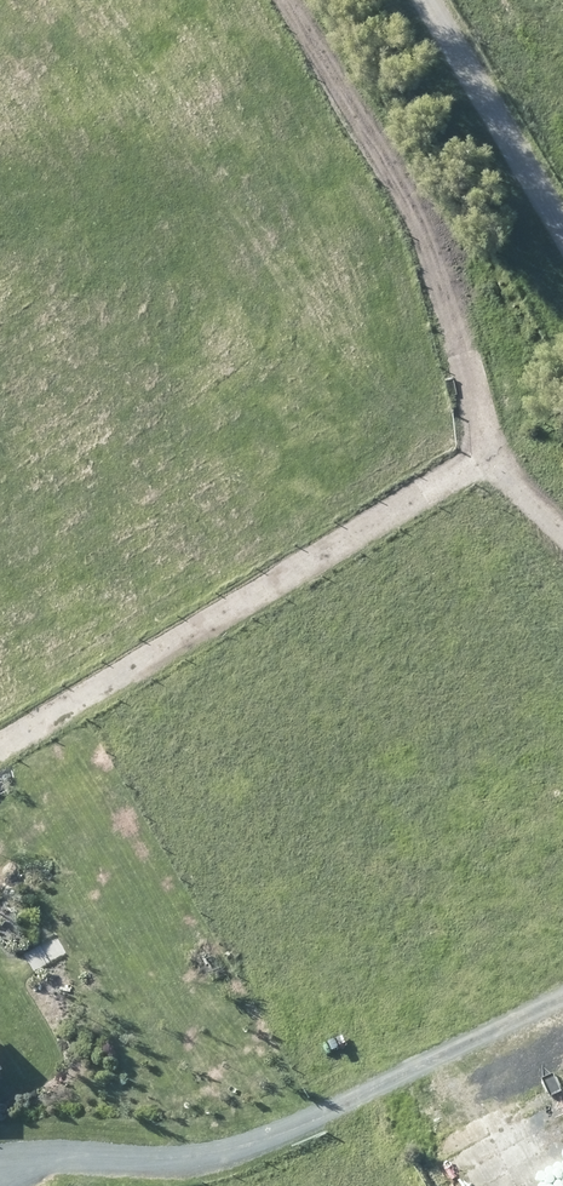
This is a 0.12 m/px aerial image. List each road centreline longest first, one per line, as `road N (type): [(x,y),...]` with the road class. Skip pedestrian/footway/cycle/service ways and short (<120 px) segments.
road 1 (track): [(0,750),(483,458),(562,513)]
road 2 (track): [(0,1177),(71,1160),(185,1164),(253,1147),(562,1005)]
road 3 (track): [(562,229),(421,0)]

